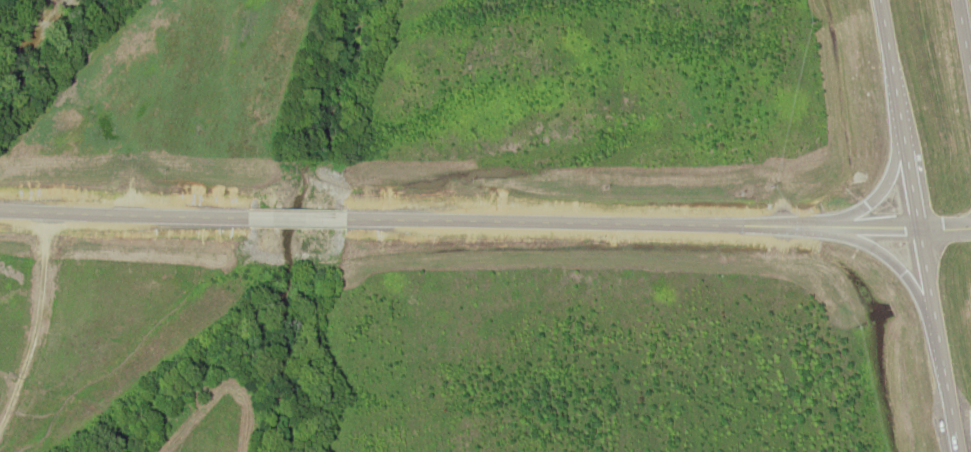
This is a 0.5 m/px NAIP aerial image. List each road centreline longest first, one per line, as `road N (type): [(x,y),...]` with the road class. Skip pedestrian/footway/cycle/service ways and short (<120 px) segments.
road 1 (residential): [(970,230),(347,219)]
road 2 (residential): [(247,218),(0,212)]
road 3 (trunk): [(917,228),(955,451)]
road 4 (trunk): [(878,0),(903,146)]

